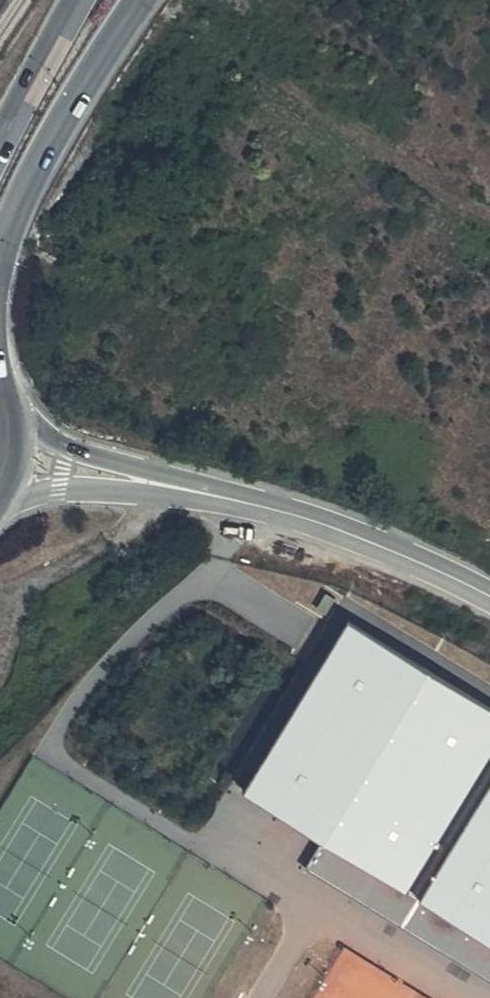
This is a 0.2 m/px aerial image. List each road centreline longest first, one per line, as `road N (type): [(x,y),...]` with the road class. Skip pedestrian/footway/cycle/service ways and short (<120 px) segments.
road 1 (secondary): [(176,488),(302,518),(489,596)]
road 2 (primary): [(0,257),(37,164),(139,0)]
road 3 (secondary): [(176,488),(65,454),(10,421)]
road 4 (secondary): [(0,505),(59,485),(176,488)]
road 5 (primary): [(78,0),(0,148)]

